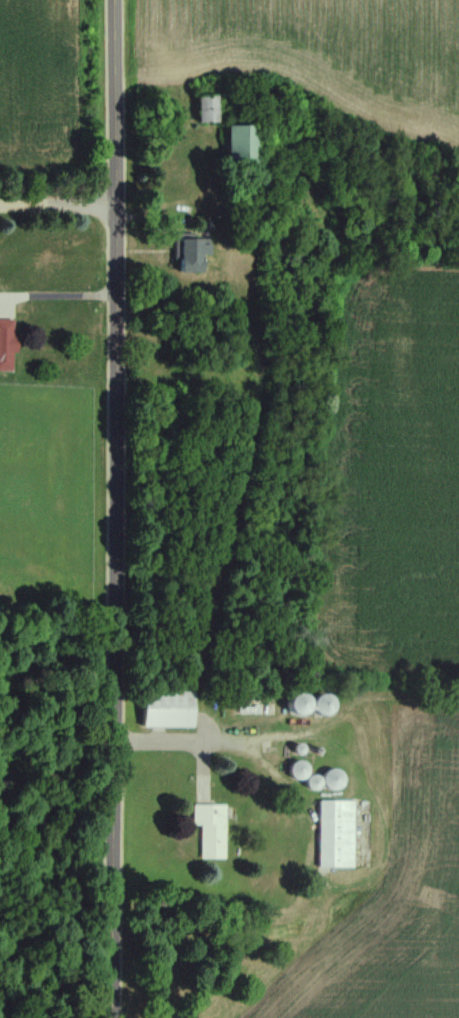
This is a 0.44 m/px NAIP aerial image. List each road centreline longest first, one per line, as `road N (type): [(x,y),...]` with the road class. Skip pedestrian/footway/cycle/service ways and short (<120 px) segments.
road 1 (tertiary): [(114,1017),(117,0)]

